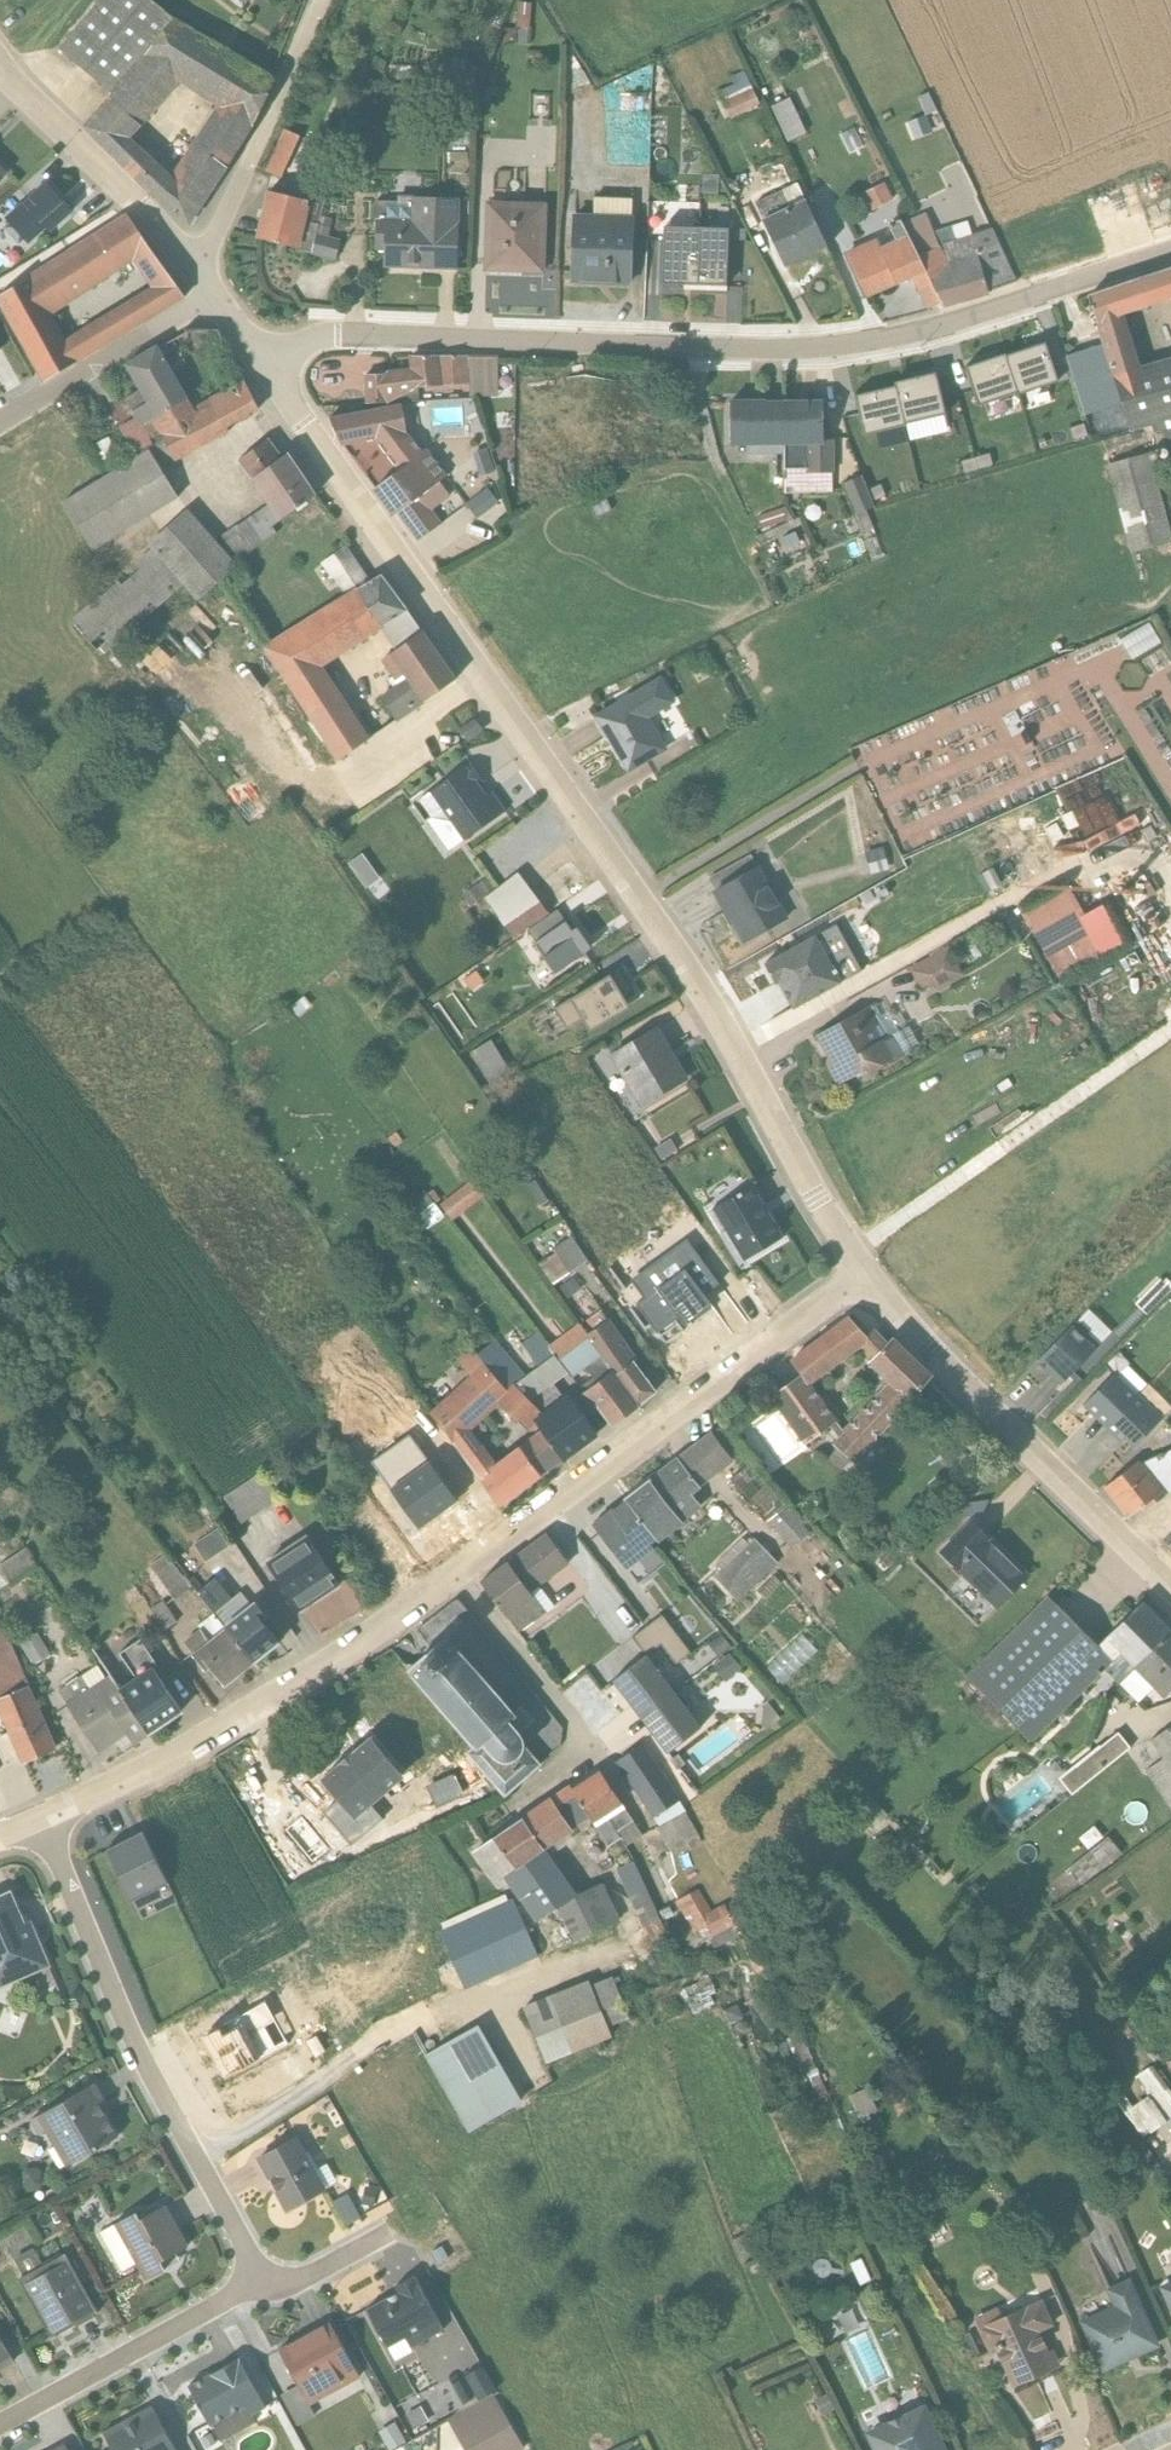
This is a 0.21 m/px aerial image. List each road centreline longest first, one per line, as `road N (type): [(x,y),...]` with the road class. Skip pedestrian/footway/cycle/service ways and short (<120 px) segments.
road 1 (residential): [(862,1270),(811,1195),(694,975),(255,352)]
road 2 (residential): [(255,352),(334,336),(796,349),(922,332),(1170,251)]
road 3 (residential): [(452,1574),(663,1425),(862,1270)]
road 4 (residential): [(260,2277),(124,2019),(47,1819)]
road 5 (residential): [(47,1819),(212,1736),(452,1574)]
road 6 (residential): [(1170,1586),(862,1270)]
road 7 (residential): [(452,1574),(590,1749),(506,1800)]
road 8 (residential): [(0,2421),(260,2277)]
road 9 (unclassified): [(190,264),(320,0)]
road 10 (residential): [(190,264),(0,71)]
road 11 (residential): [(0,423),(211,296)]
road 12 (residential): [(260,2277),(288,2282),(377,2238)]

